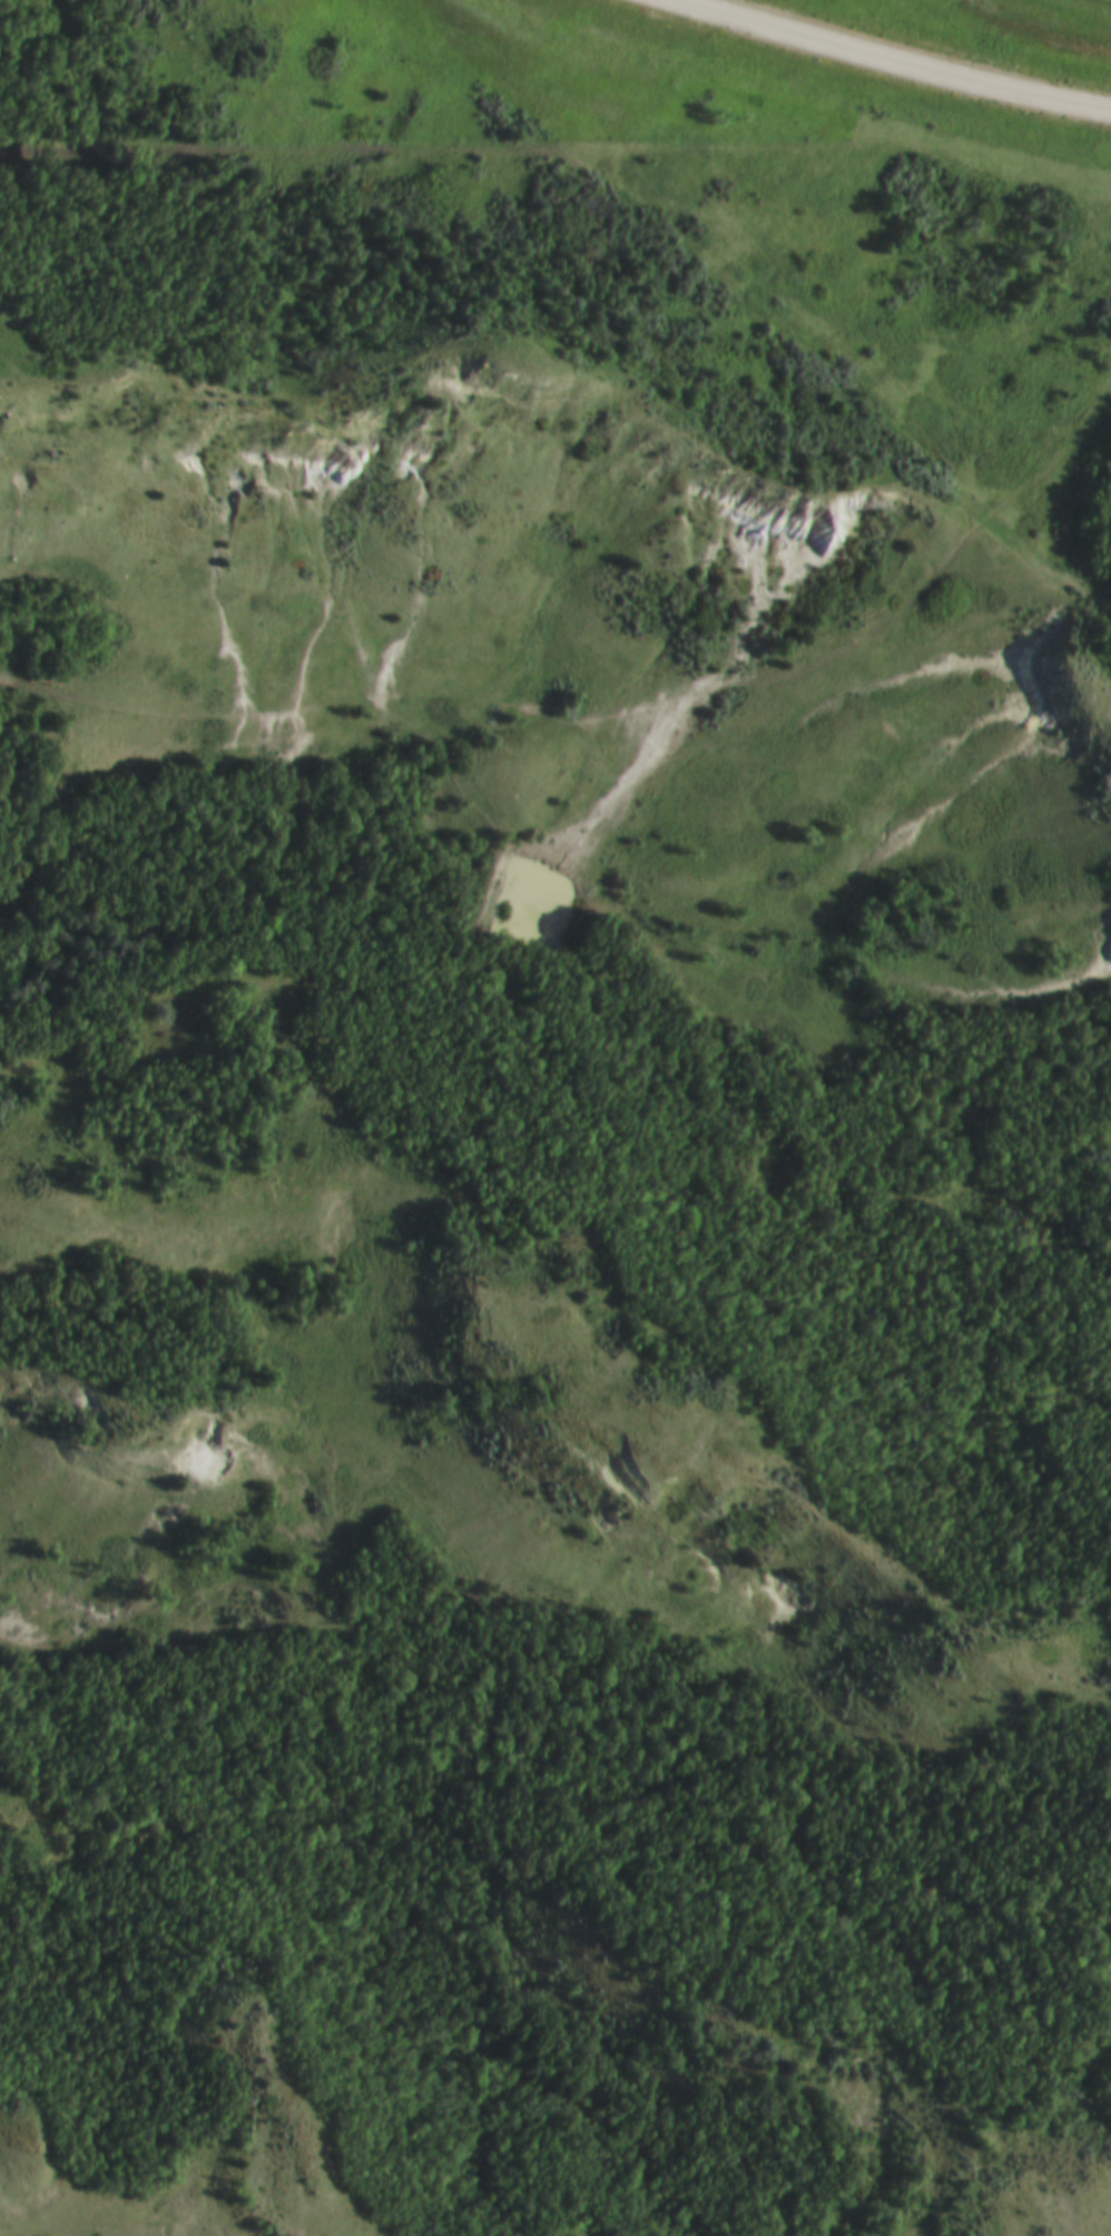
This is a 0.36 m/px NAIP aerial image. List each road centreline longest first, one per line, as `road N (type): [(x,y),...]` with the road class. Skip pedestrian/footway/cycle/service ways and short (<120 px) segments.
road 1 (tertiary): [(954,79),(676,0)]
road 2 (tertiary): [(954,79),(1110,114)]

